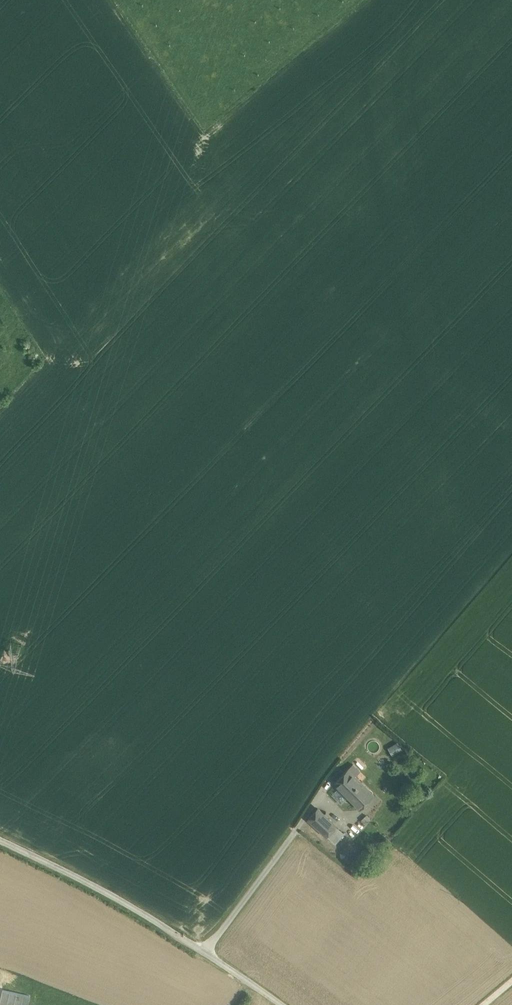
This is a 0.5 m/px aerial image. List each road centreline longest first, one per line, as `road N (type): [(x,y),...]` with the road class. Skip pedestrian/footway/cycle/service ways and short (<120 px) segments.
road 1 (unclassified): [(0,839),(145,914),(278,1004)]

